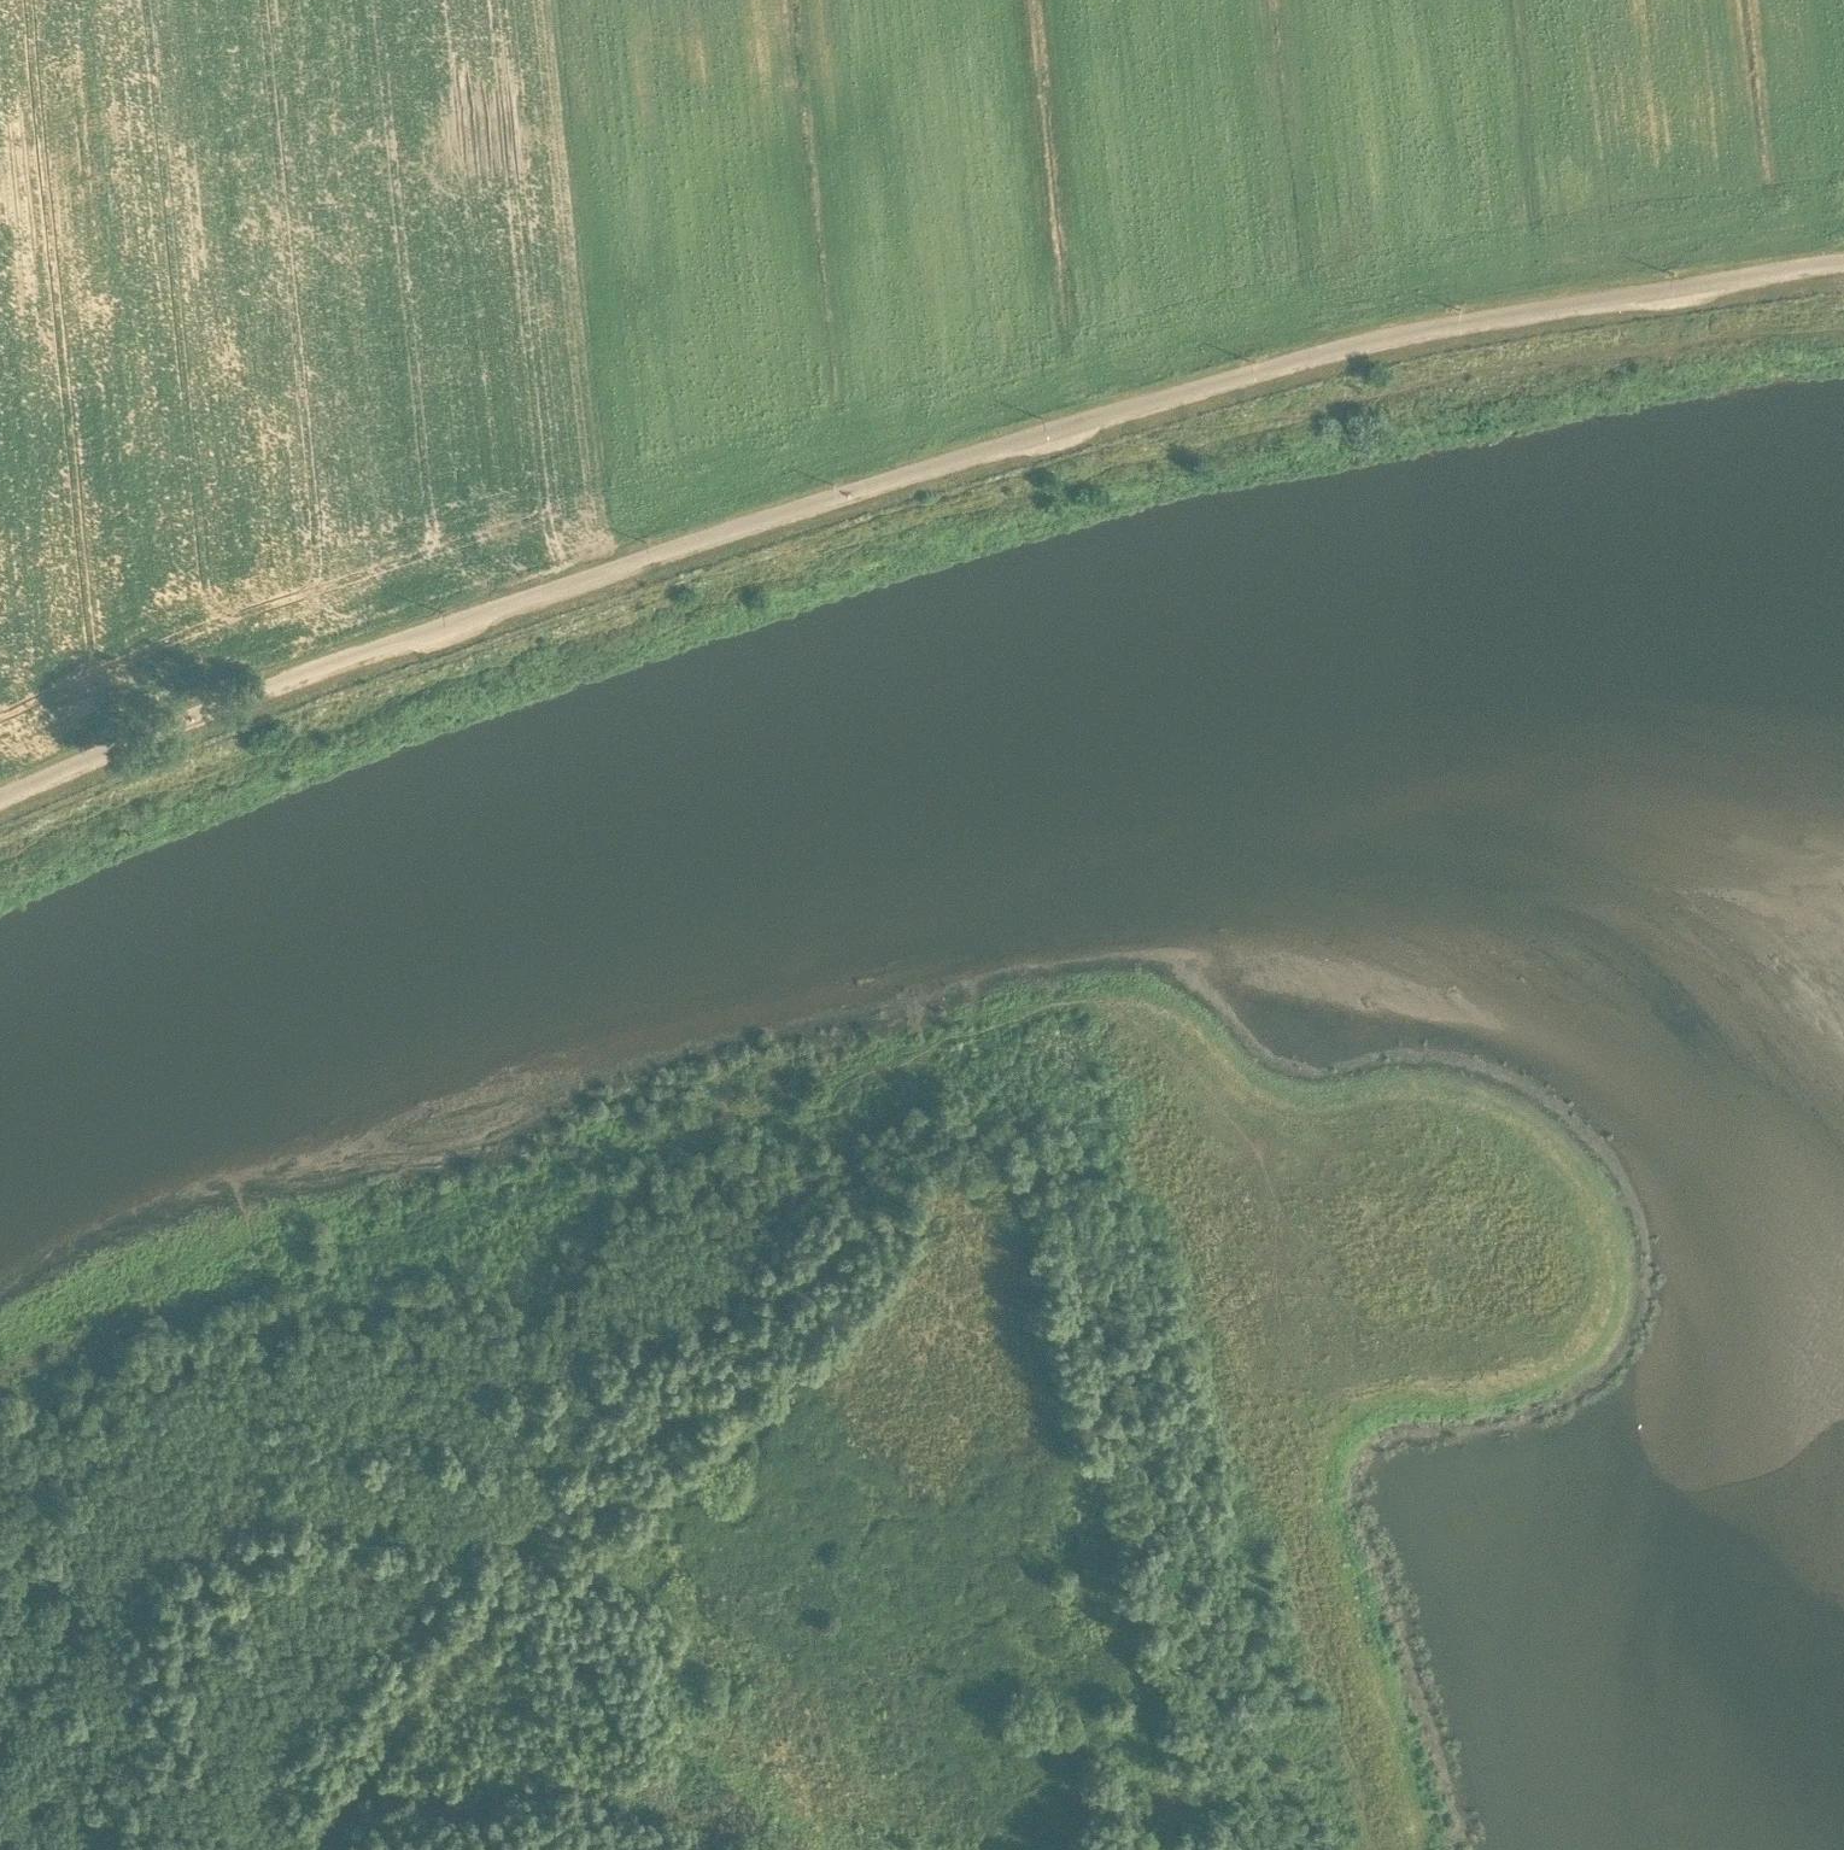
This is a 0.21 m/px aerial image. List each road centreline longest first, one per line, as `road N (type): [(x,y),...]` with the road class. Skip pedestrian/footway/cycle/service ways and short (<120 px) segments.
road 1 (unclassified): [(1843,254),(1366,333),(1173,386),(662,545),(0,789)]

